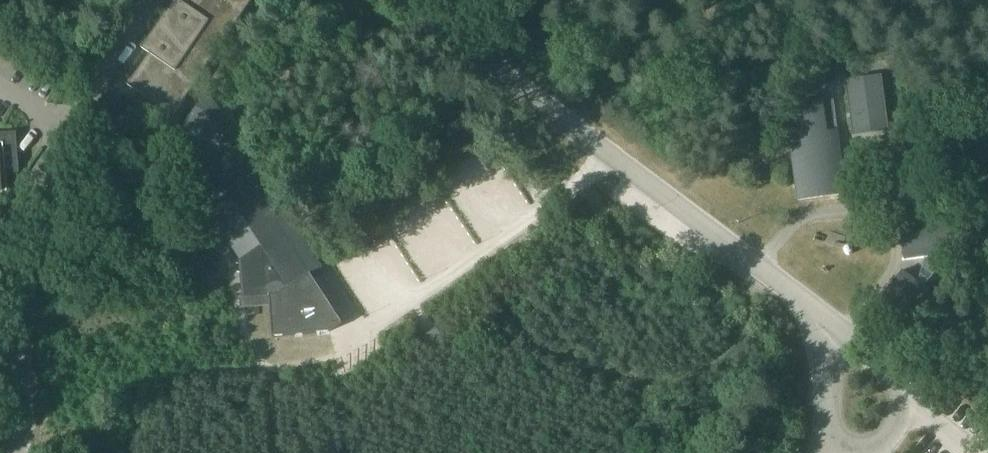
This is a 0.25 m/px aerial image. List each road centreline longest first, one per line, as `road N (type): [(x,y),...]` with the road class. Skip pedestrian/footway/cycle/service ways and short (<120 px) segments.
road 1 (unclassified): [(839,333),(405,0)]
road 2 (unclassified): [(18,451),(16,217),(61,130),(160,0)]
road 3 (unclassified): [(839,333),(828,380),(830,432),(852,452)]

